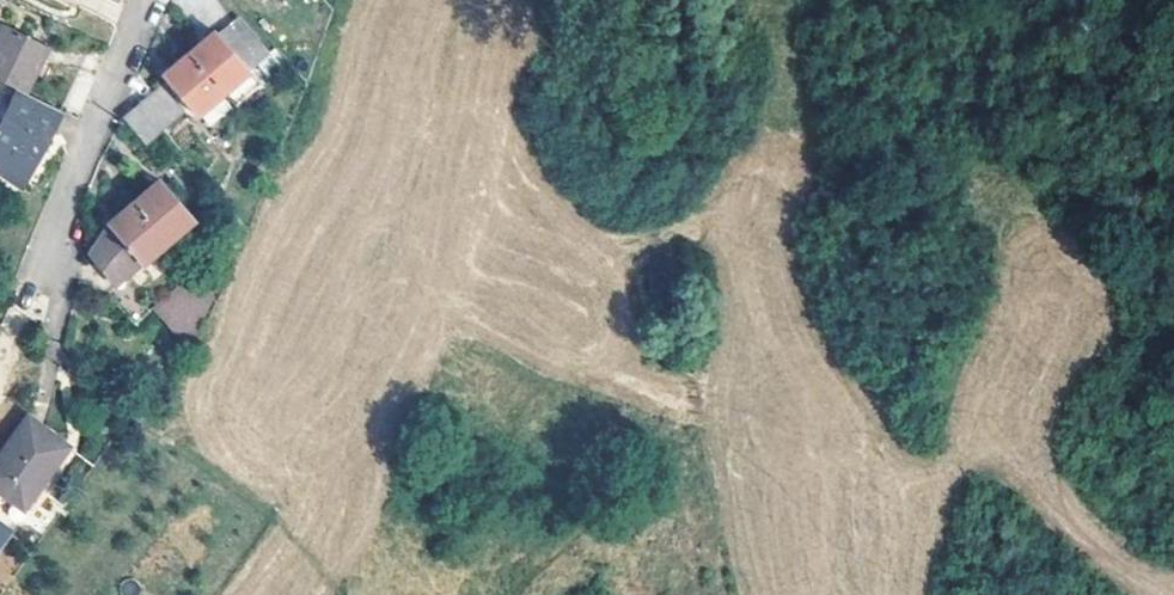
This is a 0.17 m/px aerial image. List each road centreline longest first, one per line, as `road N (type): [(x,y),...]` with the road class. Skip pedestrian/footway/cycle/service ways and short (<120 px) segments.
road 1 (residential): [(66,234),(150,0)]

